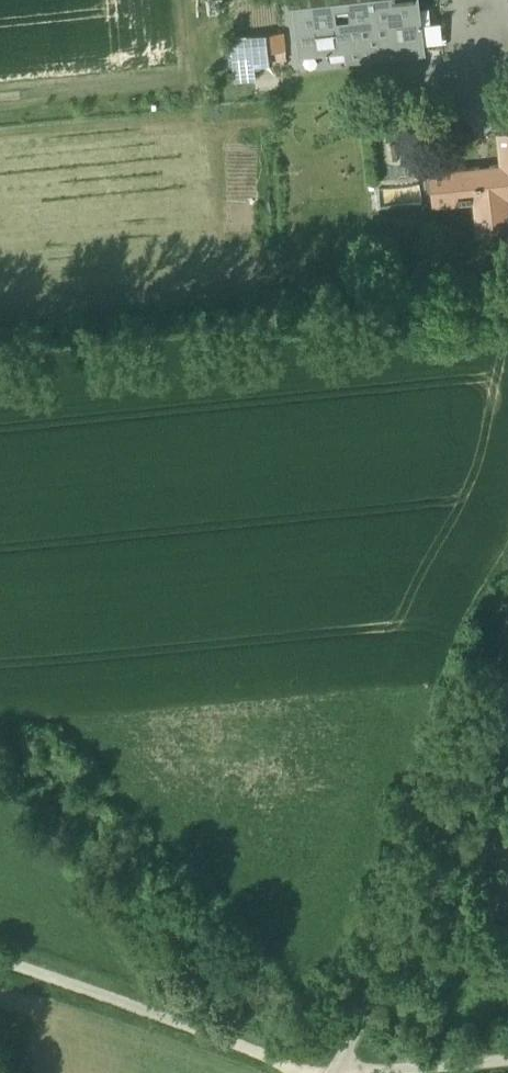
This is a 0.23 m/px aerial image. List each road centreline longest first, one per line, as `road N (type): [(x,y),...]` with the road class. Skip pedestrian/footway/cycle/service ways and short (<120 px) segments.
road 1 (track): [(290,1072),(0,965)]

